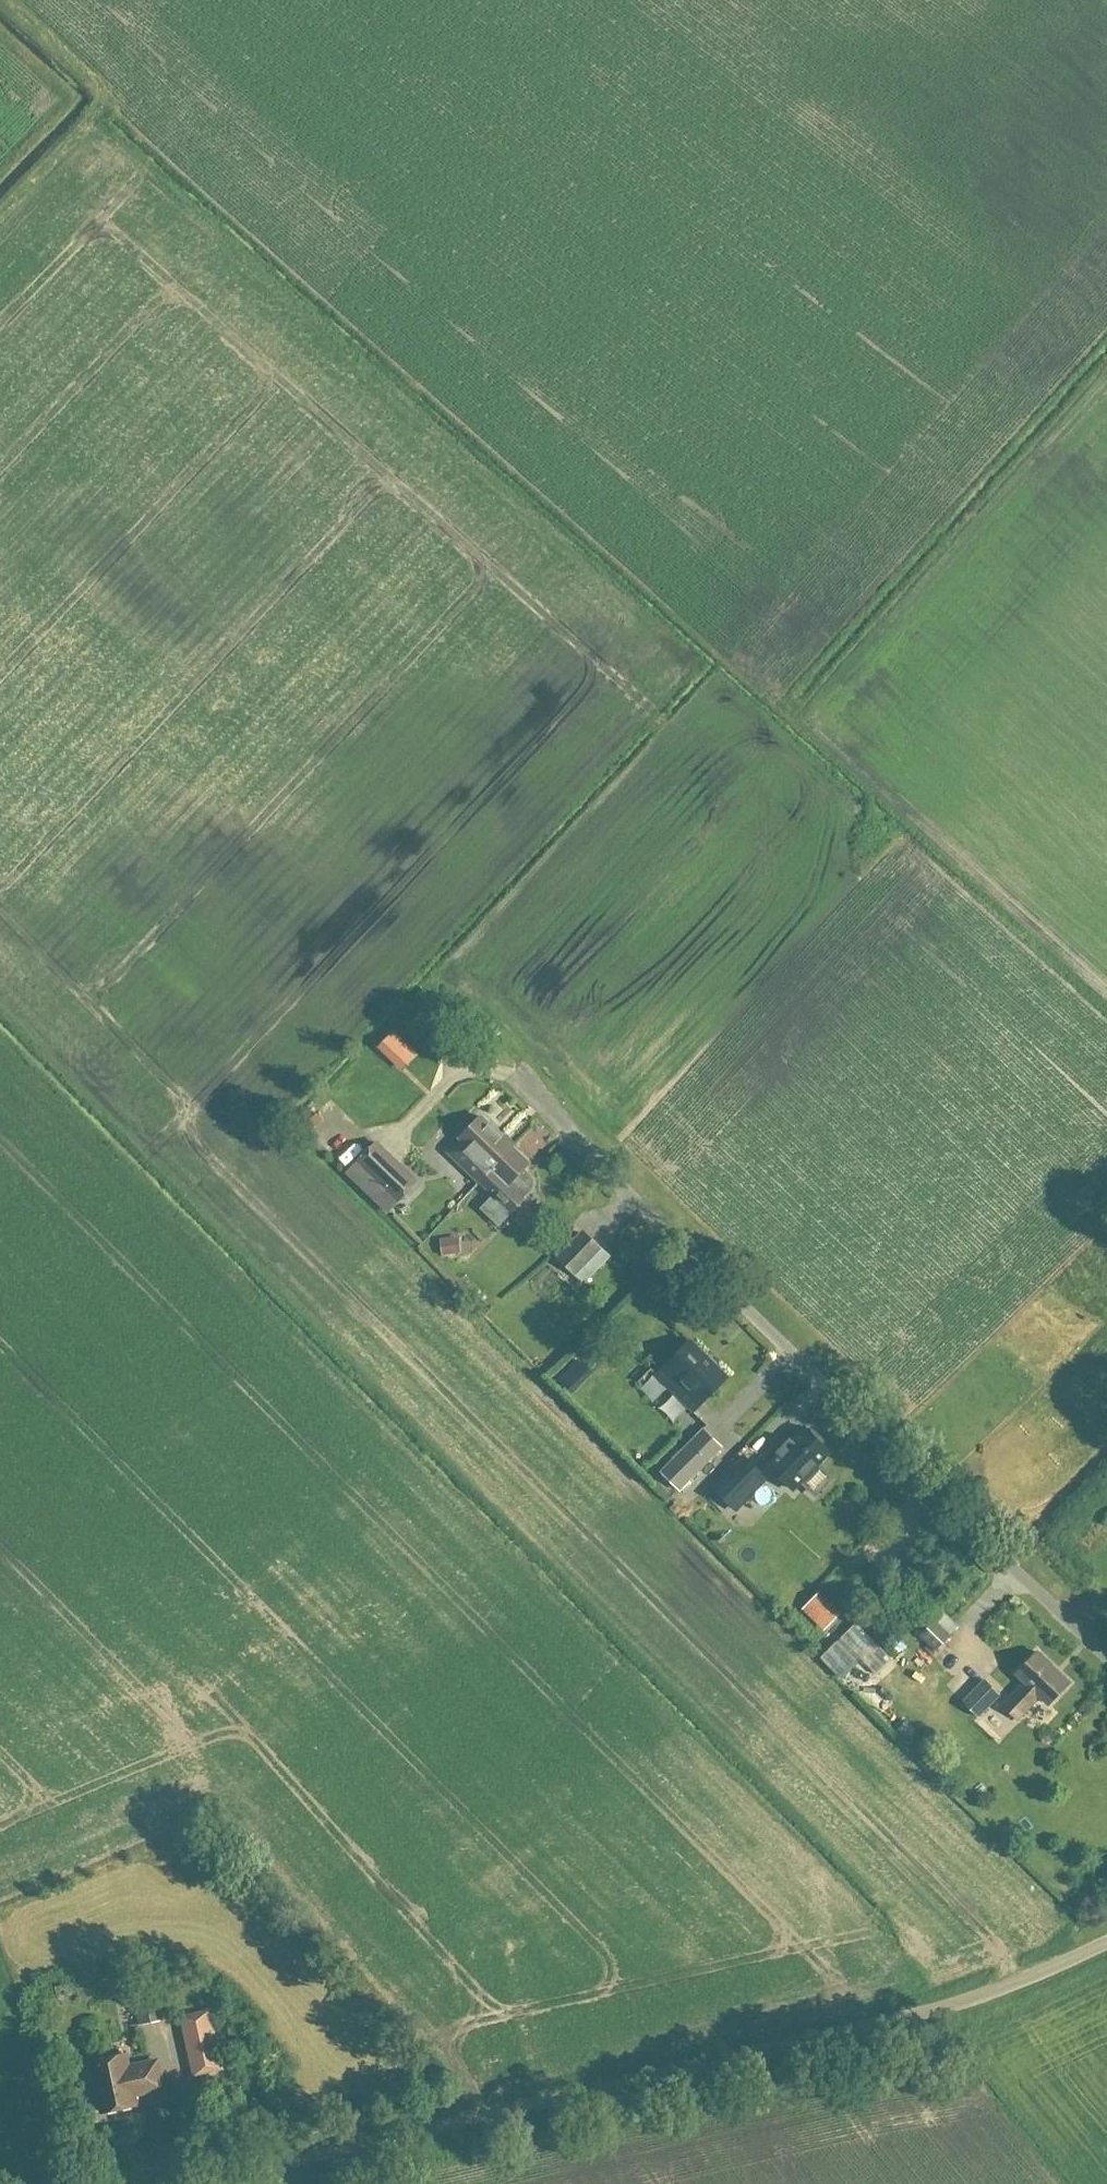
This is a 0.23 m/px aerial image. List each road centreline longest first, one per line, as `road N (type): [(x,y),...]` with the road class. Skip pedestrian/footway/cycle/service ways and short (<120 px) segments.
road 1 (unclassified): [(193,2183),(981,1995),(1106,1941)]
road 2 (unclassified): [(1106,1659),(496,1045)]

